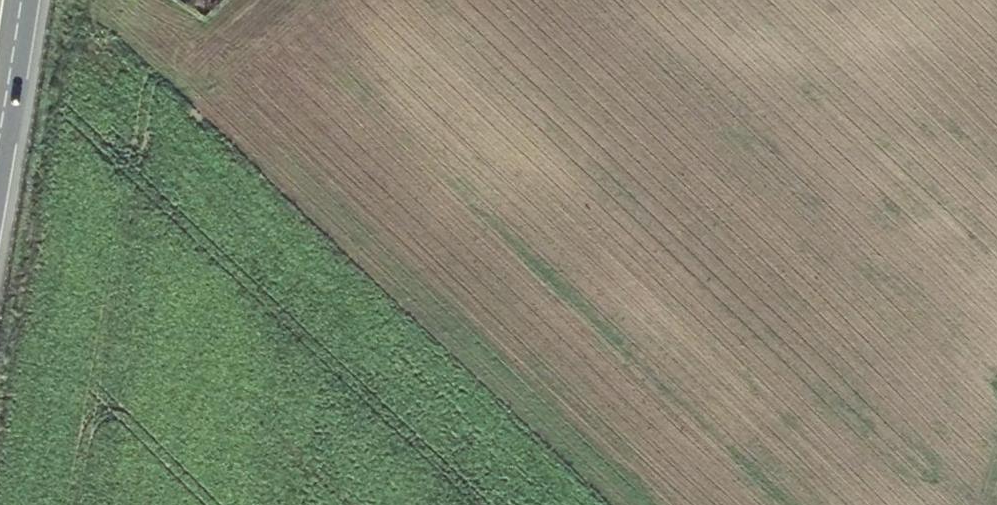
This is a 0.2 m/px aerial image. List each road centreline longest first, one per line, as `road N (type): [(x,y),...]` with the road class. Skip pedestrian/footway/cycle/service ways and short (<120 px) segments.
road 1 (trunk): [(0,128),(21,0)]

